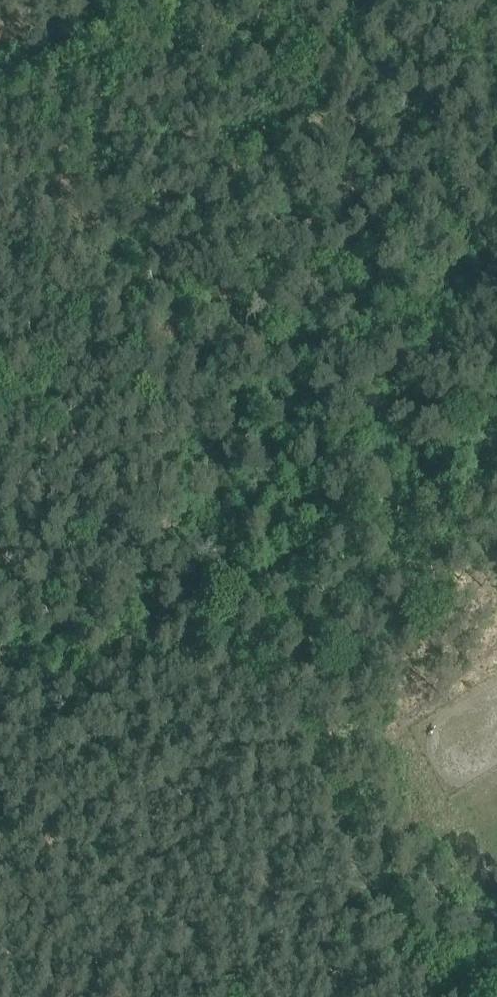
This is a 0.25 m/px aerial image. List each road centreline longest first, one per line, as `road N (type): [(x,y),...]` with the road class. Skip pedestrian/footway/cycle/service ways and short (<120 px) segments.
road 1 (track): [(0,725),(496,462)]

